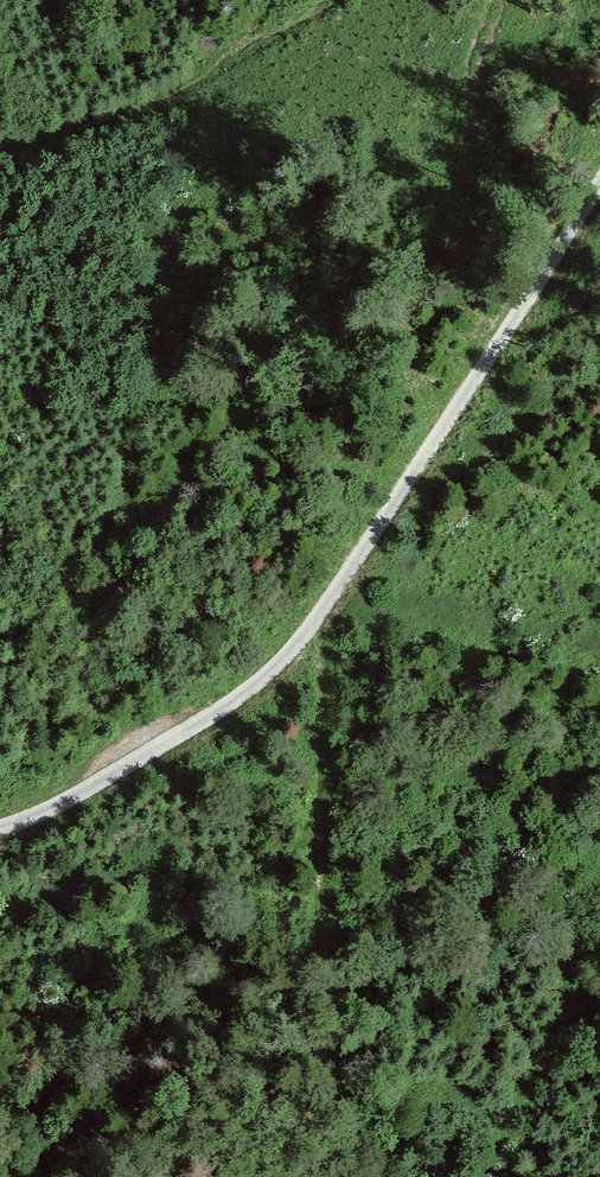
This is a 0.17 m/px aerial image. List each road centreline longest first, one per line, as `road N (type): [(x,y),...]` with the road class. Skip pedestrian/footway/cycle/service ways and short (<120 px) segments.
road 1 (unclassified): [(0,828),(89,788),(227,705),(298,642),(599,185)]
road 2 (track): [(298,642),(320,664),(327,701),(322,860),(339,1018),(314,1135),(314,1176)]
road 3 (track): [(346,0),(136,109),(0,149)]

